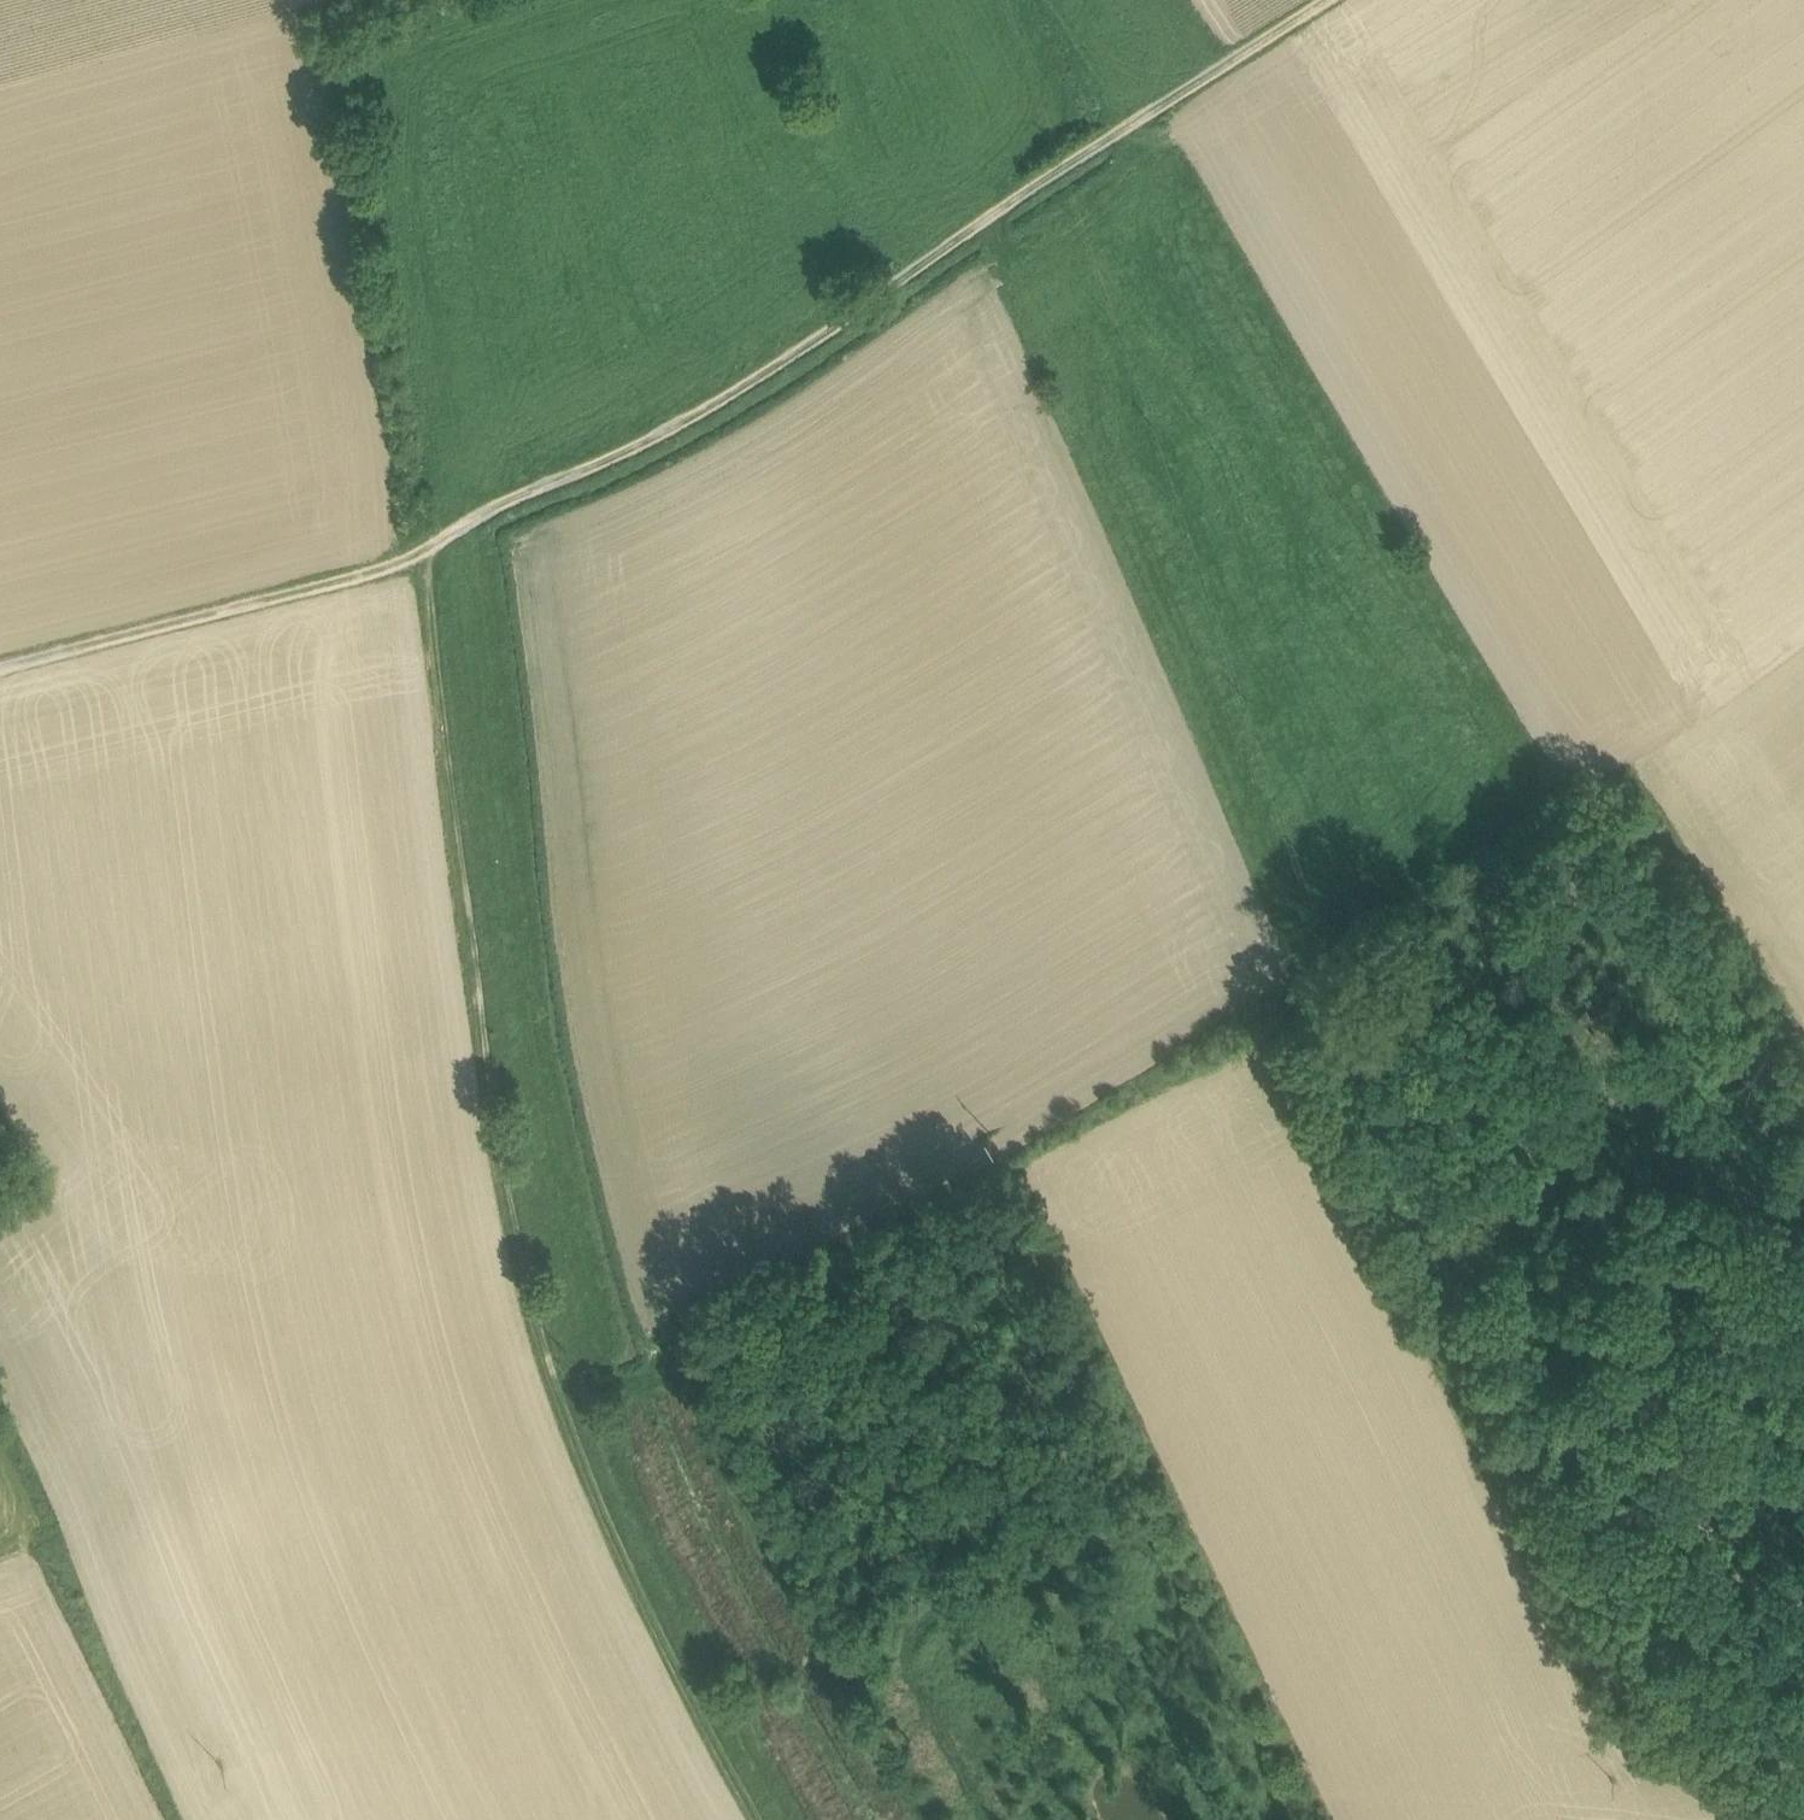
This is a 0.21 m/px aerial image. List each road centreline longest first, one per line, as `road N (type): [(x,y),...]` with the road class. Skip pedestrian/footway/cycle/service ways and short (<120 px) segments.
road 1 (track): [(0,667),(363,576),(429,553),(441,534),(589,477),(788,366),(1163,103),(1329,0)]

